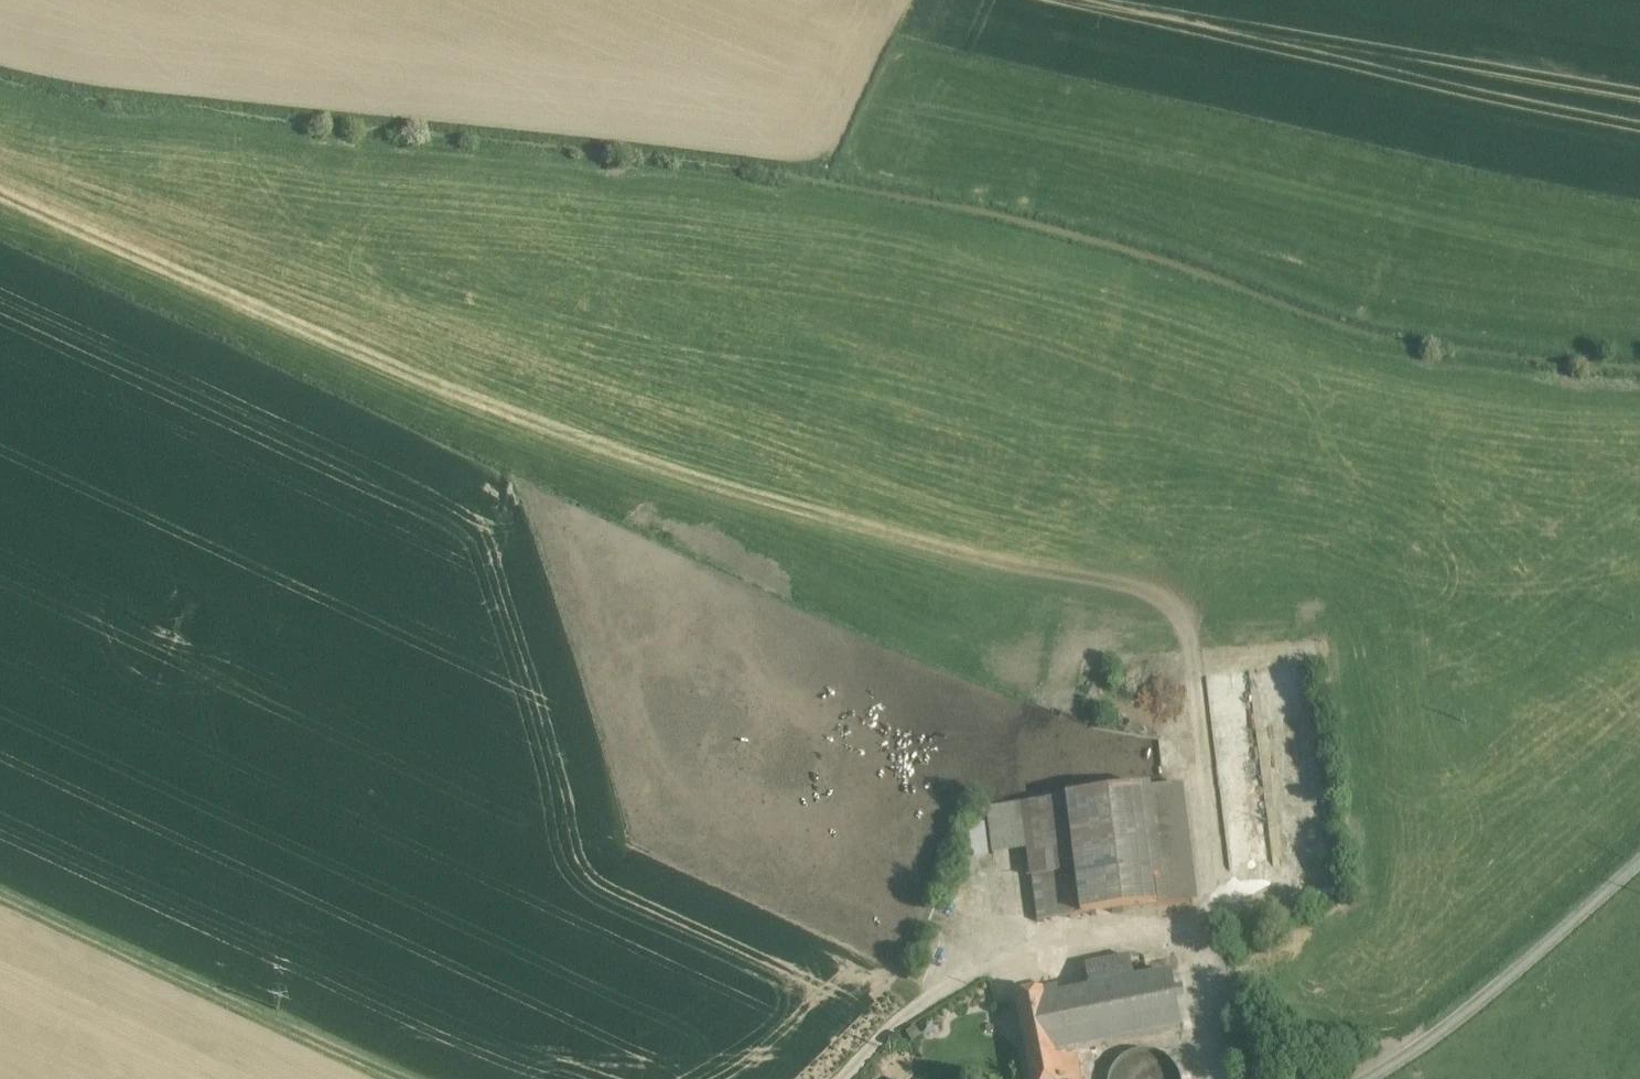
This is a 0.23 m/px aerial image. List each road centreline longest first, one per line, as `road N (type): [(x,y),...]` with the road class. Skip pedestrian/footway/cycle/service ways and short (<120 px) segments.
road 1 (unclassified): [(1368,1078),(1442,1033),(1639,861)]

